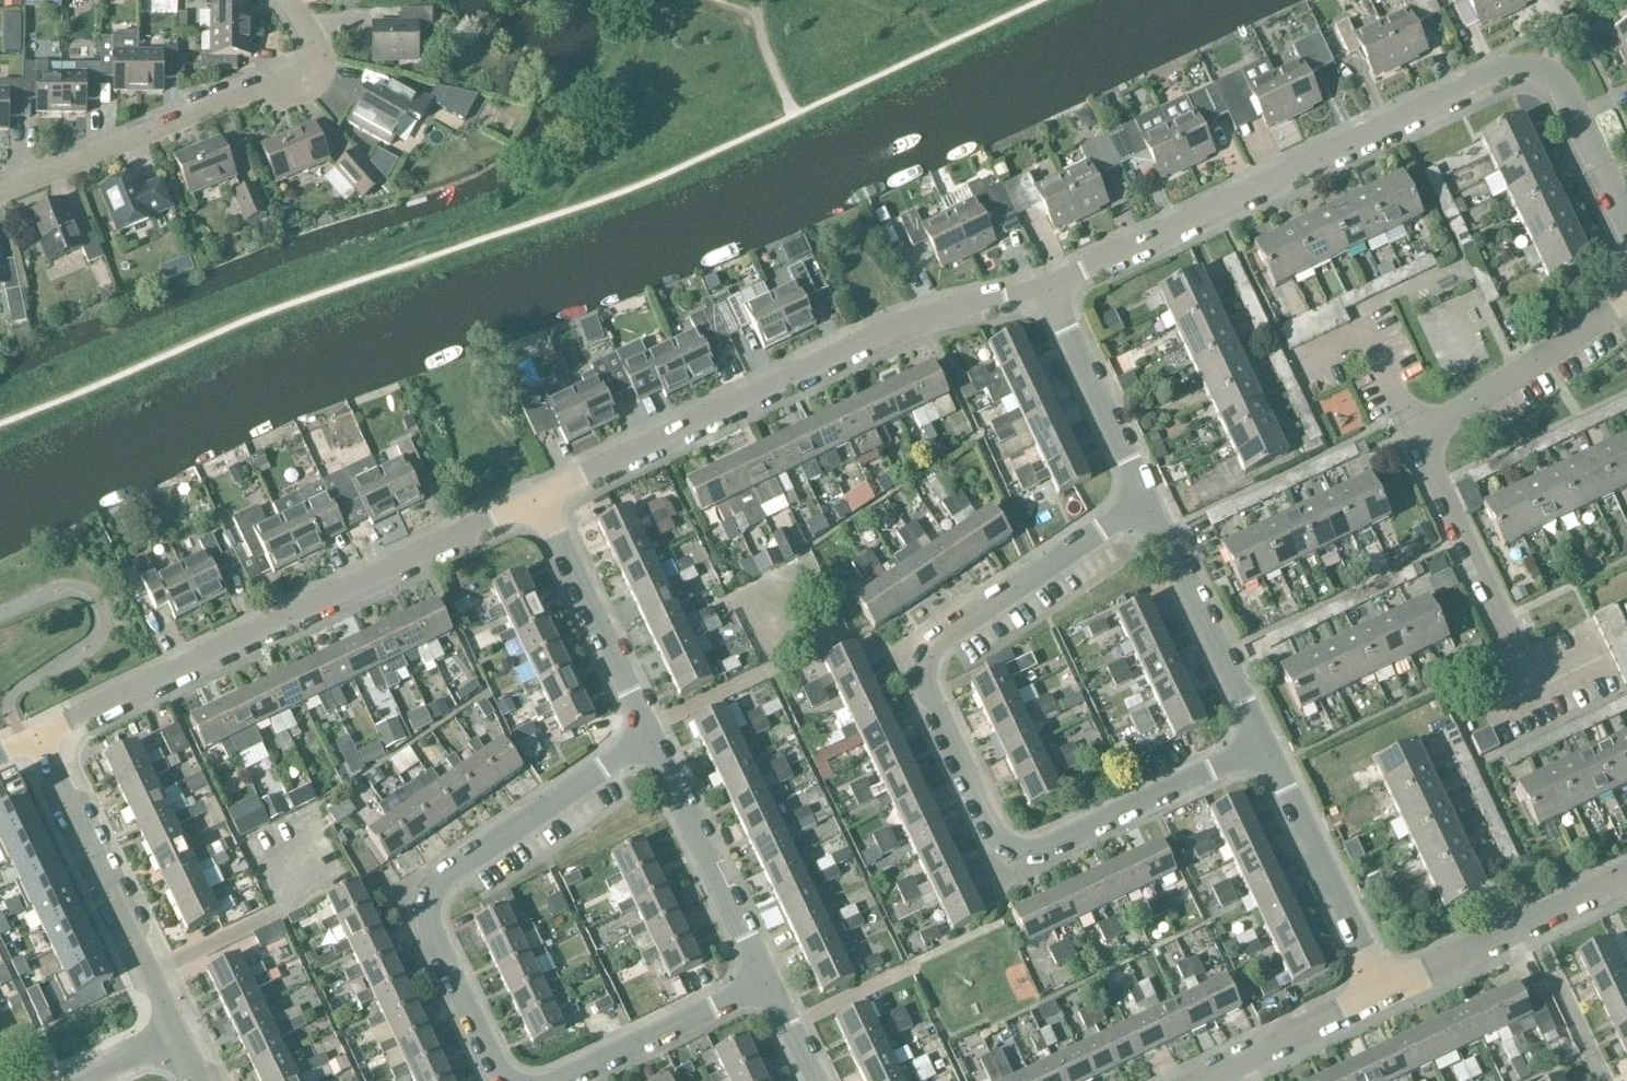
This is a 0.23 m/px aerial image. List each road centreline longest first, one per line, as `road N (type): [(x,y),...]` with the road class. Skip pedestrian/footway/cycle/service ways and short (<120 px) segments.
road 1 (residential): [(1147,499),(938,641),(928,666),(930,696),(1000,843),(1047,853),(1266,747)]
road 2 (residential): [(1052,289),(1506,67),(1547,74),(1560,87),(1626,226)]
road 3 (residential): [(535,498),(903,322),(1052,289)]
road 4 (residential): [(36,737),(535,498)]
road 5 (residential): [(1533,690),(1416,439),(1626,303)]
road 6 (residential): [(650,737),(439,882),(430,897),(430,919),(509,1080)]
road 7 (residential): [(0,186),(308,75),(314,49),(283,0)]
road 8 (residential): [(179,1035),(36,737)]
road 9 (residential): [(1266,747),(1147,499)]
road 10 (residential): [(765,984),(650,737)]
road 11 (residential): [(1383,992),(1266,747)]
road 12 (residential): [(1383,992),(1626,879)]
road 13 (residential): [(650,737),(535,498)]
road 14 (residential): [(1147,499),(1052,289)]
road 15 (residential): [(563,1080),(765,984)]
road 16 (residential): [(1191,1080),(1383,992)]

